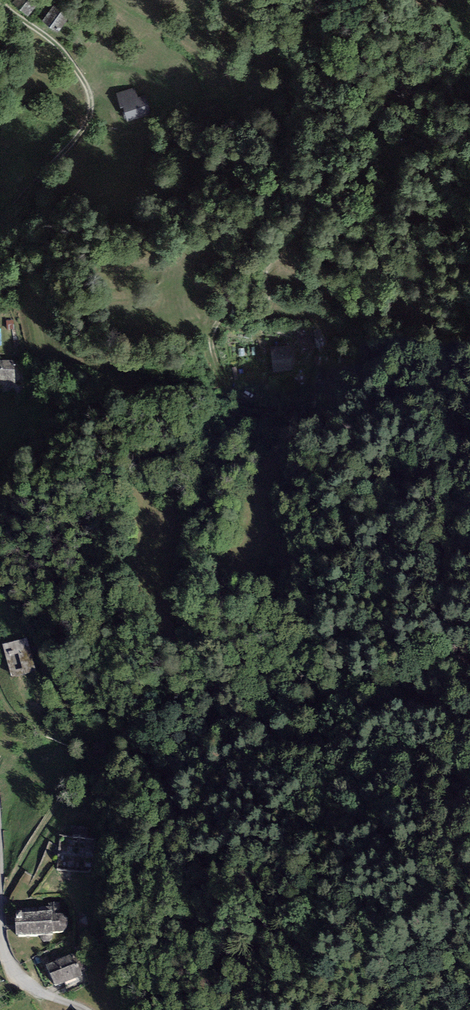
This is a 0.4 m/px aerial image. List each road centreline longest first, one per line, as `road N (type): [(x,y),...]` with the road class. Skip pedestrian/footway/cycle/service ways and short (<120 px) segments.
road 1 (track): [(0,506),(13,460),(80,416),(194,398),(301,413),(352,393),(407,337),(420,305),(418,278),(431,270),(452,317),(455,389),(453,533),(438,592),(469,636)]
road 2 (track): [(218,399),(213,339),(232,278),(272,217),(299,145),(291,61),(255,7),(240,0)]
road 3 (track): [(0,1),(59,46),(92,98),(87,125),(5,213),(0,229)]
road 4 (track): [(1,902),(82,754),(22,721),(0,691)]
road 5 (residential): [(85,1009),(30,987),(12,969),(1,935),(0,845)]

